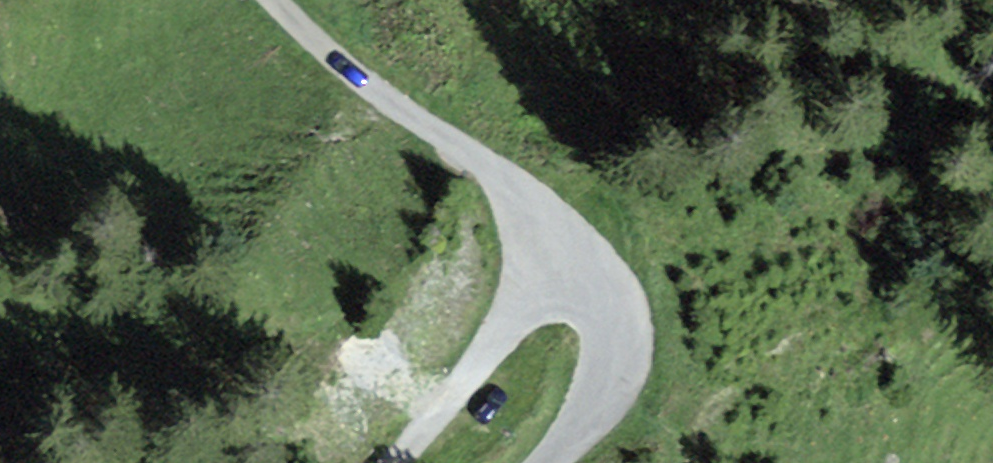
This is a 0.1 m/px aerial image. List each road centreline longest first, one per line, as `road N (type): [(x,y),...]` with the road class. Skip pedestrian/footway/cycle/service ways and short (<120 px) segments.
road 1 (unclassified): [(571,233),(510,180),(396,105),(278,0)]
road 2 (unclassified): [(571,233),(473,372),(396,462)]
road 3 (unclassified): [(545,462),(588,398),(611,333),(602,284),(571,233)]

